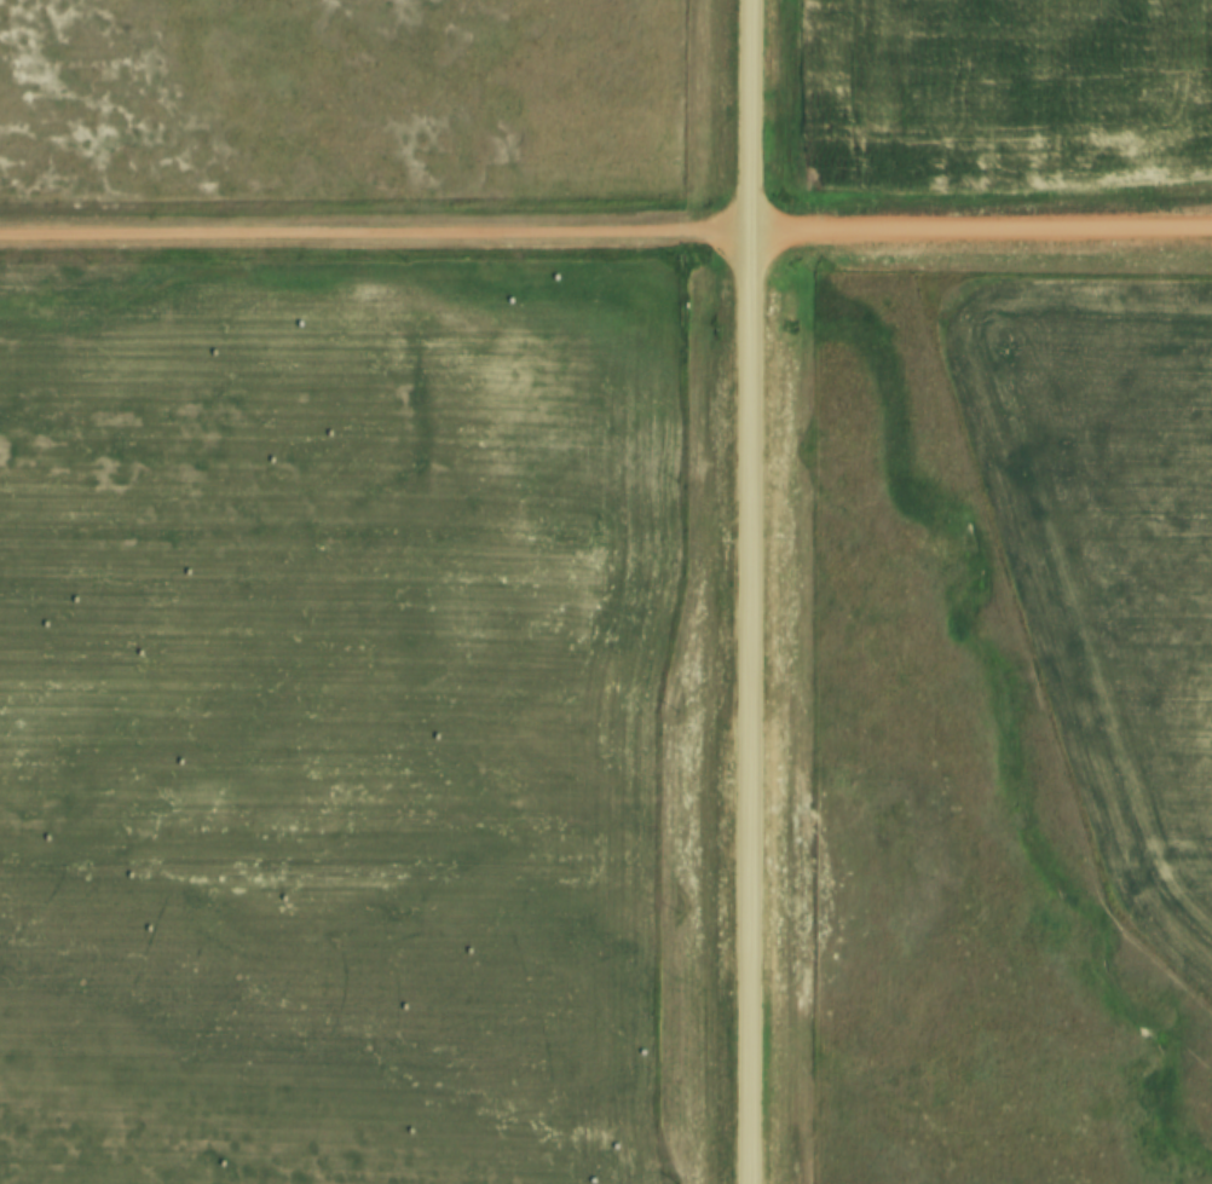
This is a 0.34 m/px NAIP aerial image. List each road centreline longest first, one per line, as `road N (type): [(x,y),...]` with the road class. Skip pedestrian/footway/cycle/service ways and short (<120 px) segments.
road 1 (residential): [(0,227),(1211,220)]
road 2 (residential): [(752,1183),(752,0)]

